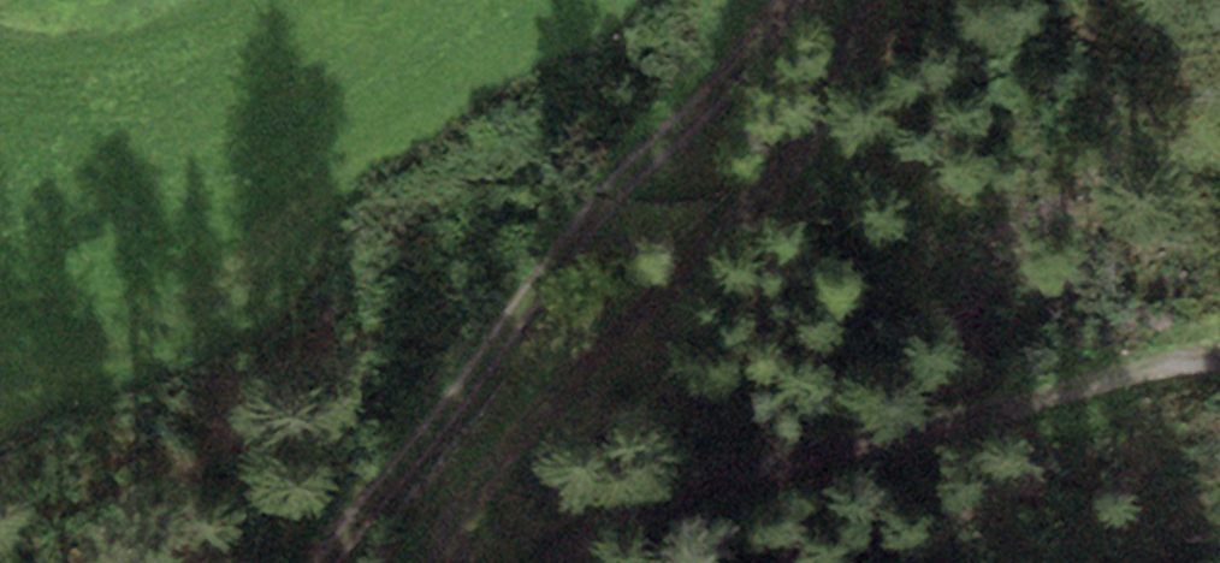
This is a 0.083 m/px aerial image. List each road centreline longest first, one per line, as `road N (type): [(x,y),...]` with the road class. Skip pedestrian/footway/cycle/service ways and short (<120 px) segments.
road 1 (track): [(783,0),(322,562)]
road 2 (track): [(871,0),(842,89),(453,520),(452,562)]
road 3 (track): [(554,562),(694,478),(1124,368),(1219,363)]

